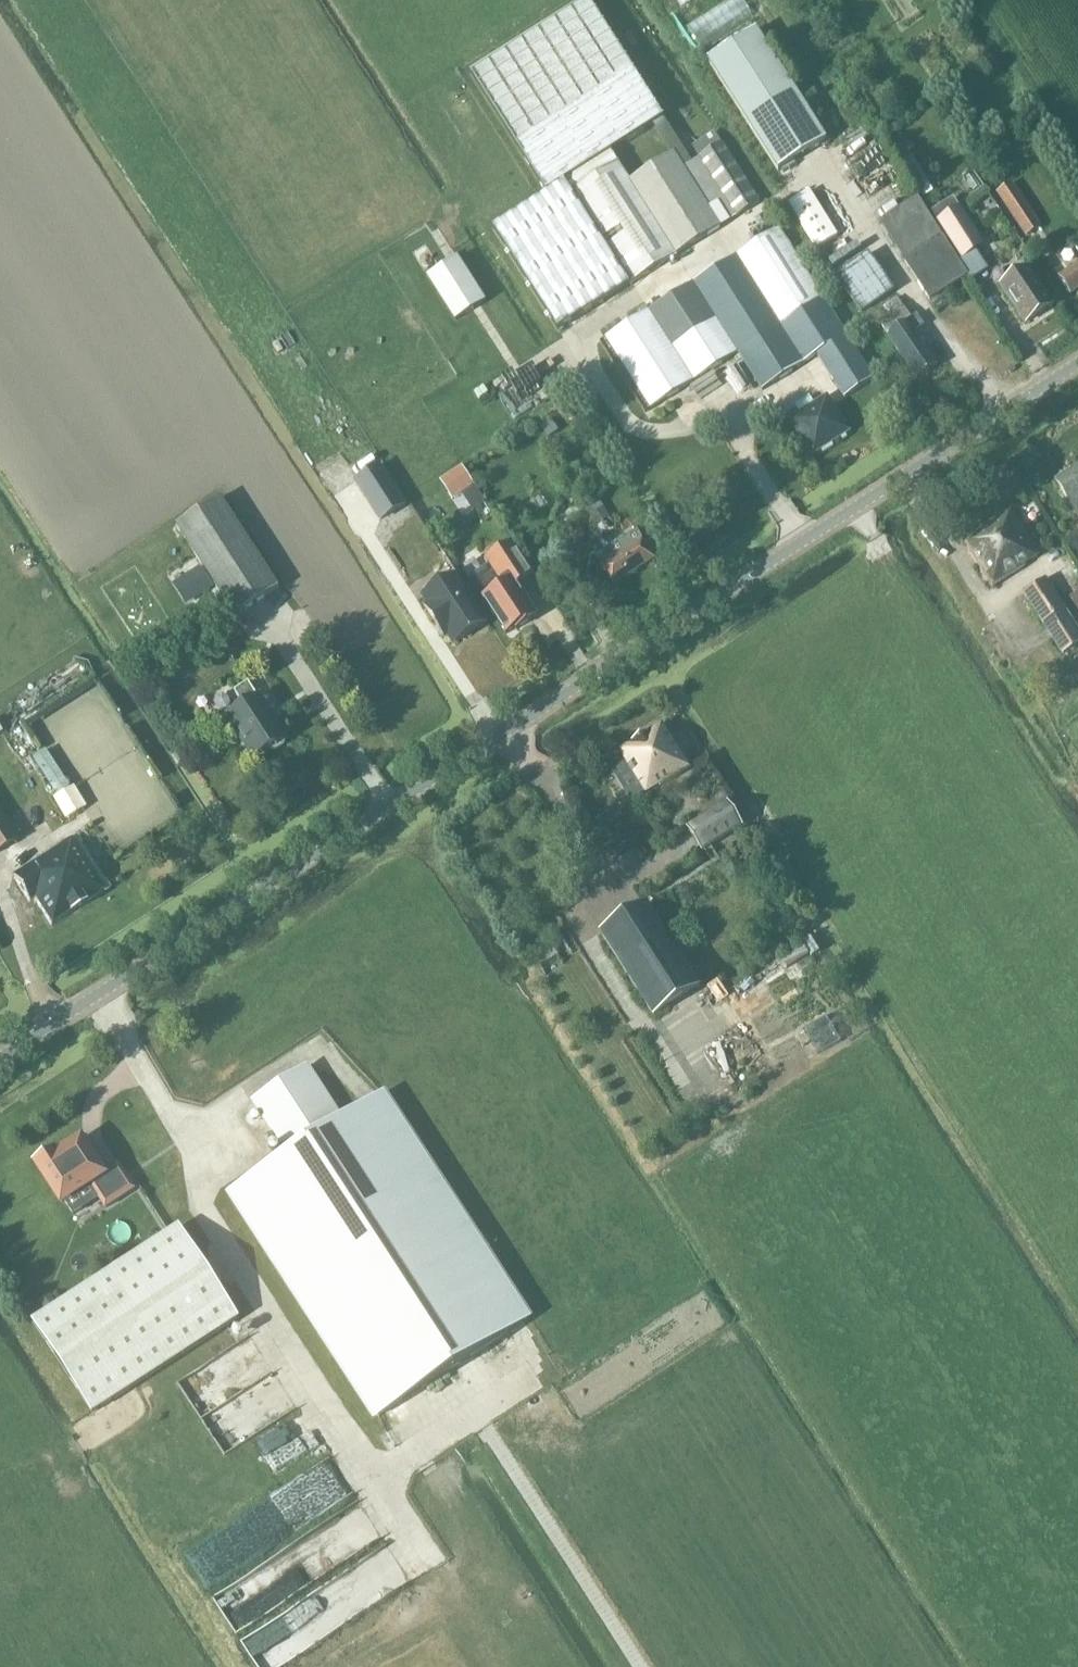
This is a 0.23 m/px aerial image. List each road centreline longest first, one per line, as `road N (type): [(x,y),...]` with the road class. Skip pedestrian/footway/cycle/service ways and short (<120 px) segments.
road 1 (unclassified): [(0,1055),(1077,365)]
road 2 (track): [(633,1666),(469,1413),(370,1471),(199,1205),(178,1130),(99,993)]

